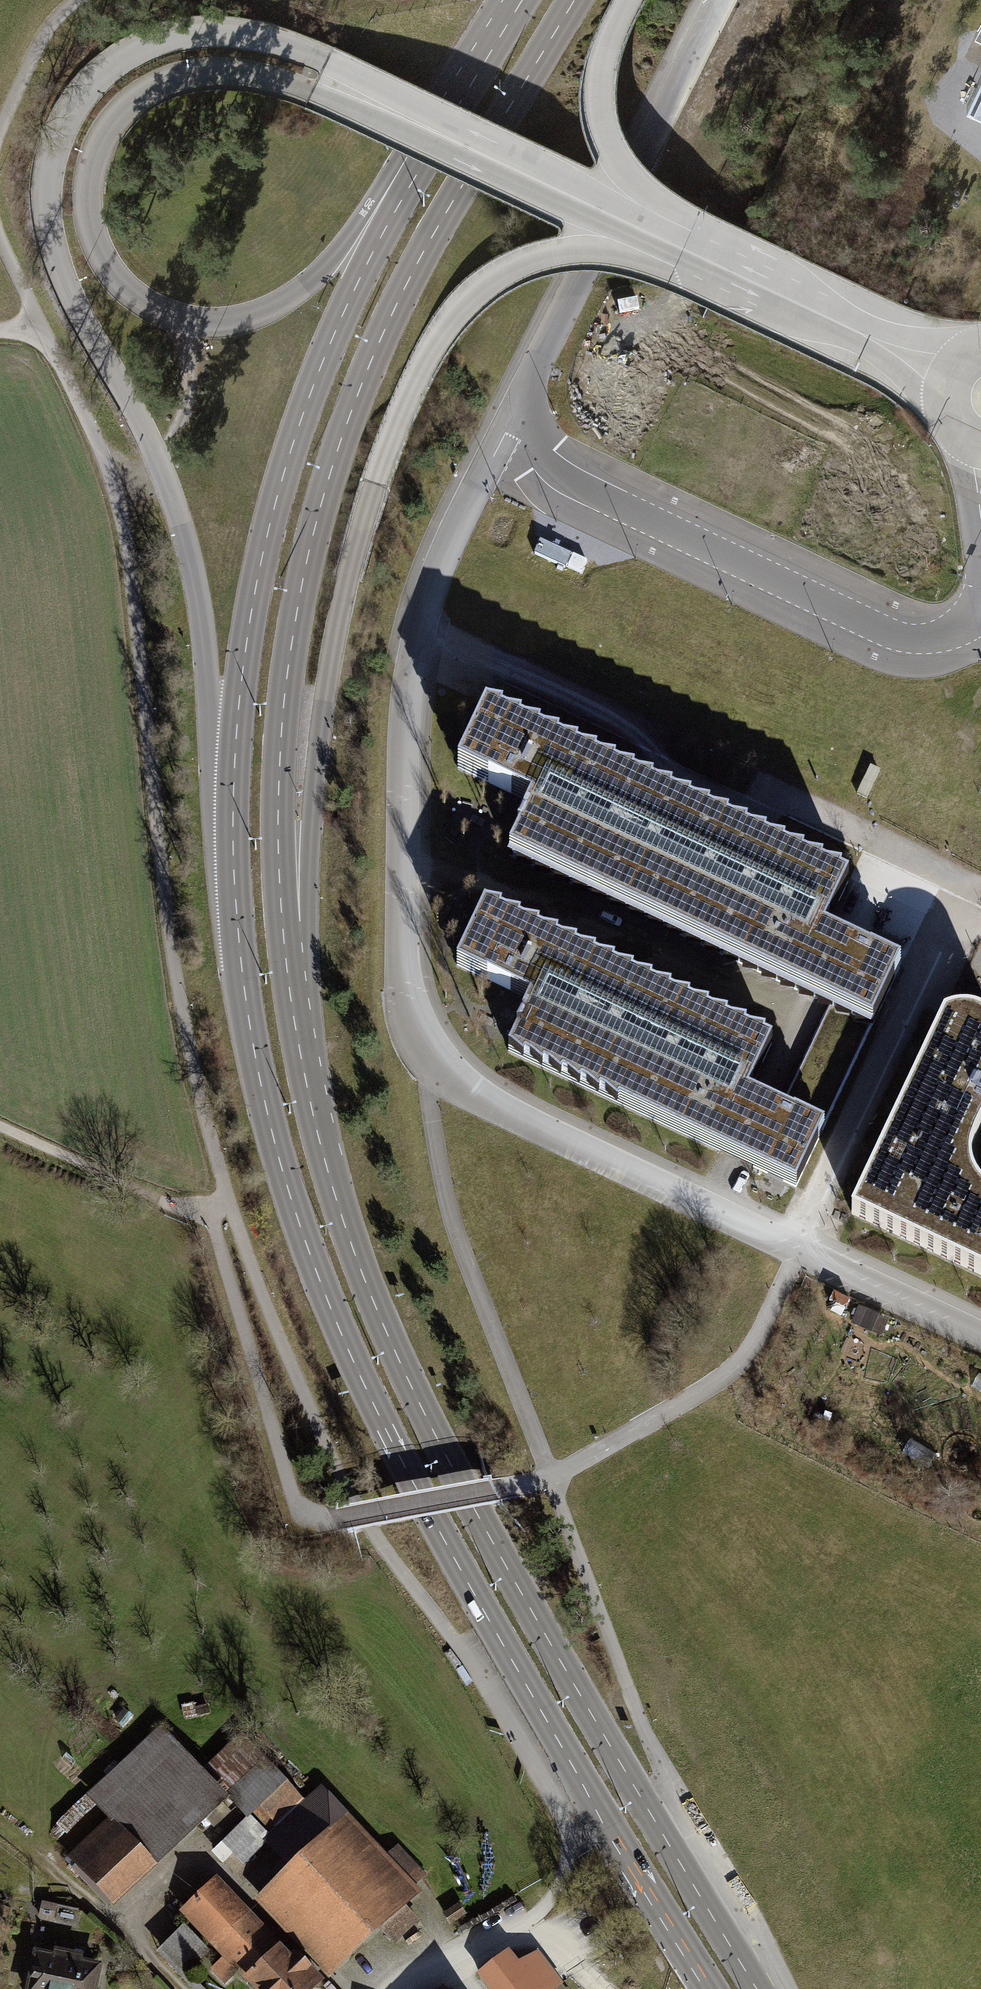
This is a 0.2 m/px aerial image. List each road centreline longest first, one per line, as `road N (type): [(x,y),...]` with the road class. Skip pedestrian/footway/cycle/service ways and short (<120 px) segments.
road 1 (tertiary): [(232,855),(256,1066),(278,1157),(361,1381),(450,1556),(709,1988)]
road 2 (tertiary): [(298,1034),(278,818),(292,631),(323,493),(373,354),(417,261),(573,0)]
road 3 (unclassified): [(321,80),(263,40),(182,32),(145,42),(85,84),(61,114),(49,149),(46,221),(61,273),(159,468),(178,526),(202,620),(232,855)]
road 4 (tertiary): [(757,1988),(484,1530),(389,1340),(340,1216),(298,1034)]
road 5 (unclassified): [(980,602),(944,632),(885,627),(599,489),(555,454),(530,412),(539,361),(720,0)]
road 6 (unclassified): [(298,1034),(326,670),(355,545),(418,374),(490,281),(544,259),(656,240)]
road 7 (unclassified): [(516,0),(461,58),(328,265),(275,305),(225,324),(188,322),(155,312),(122,289),(100,257),(88,176),(100,136),(128,99),(211,70),(321,80)]
road 8 (tertiary): [(521,0),(383,233),(282,472),(250,613),(232,855)]
road 9 (track): [(41,325),(114,491),(132,586),(173,950),(230,1203)]
road 10 (track): [(230,1203),(325,1445),(387,1556),(480,1665),(574,1833),(566,1879),(528,1914)]
road 11 (residential): [(951,913),(947,882),(793,806),(737,809),(671,780),(639,730),(420,630)]
road 12 (unclassified): [(656,240),(321,80)]
road 13 (residential): [(798,1249),(951,913)]
road 14 (unclassified): [(656,240),(943,376)]
road 15 (unclassified): [(656,240),(597,111),(601,49),(625,0)]
road 16 (track): [(209,1209),(158,1200),(0,1128)]
road 17 (track): [(114,491),(159,468),(176,436),(192,391),(188,322)]
road 18 (track): [(78,0),(47,30),(0,131)]
road 19 (residential): [(528,1914),(399,1988)]

